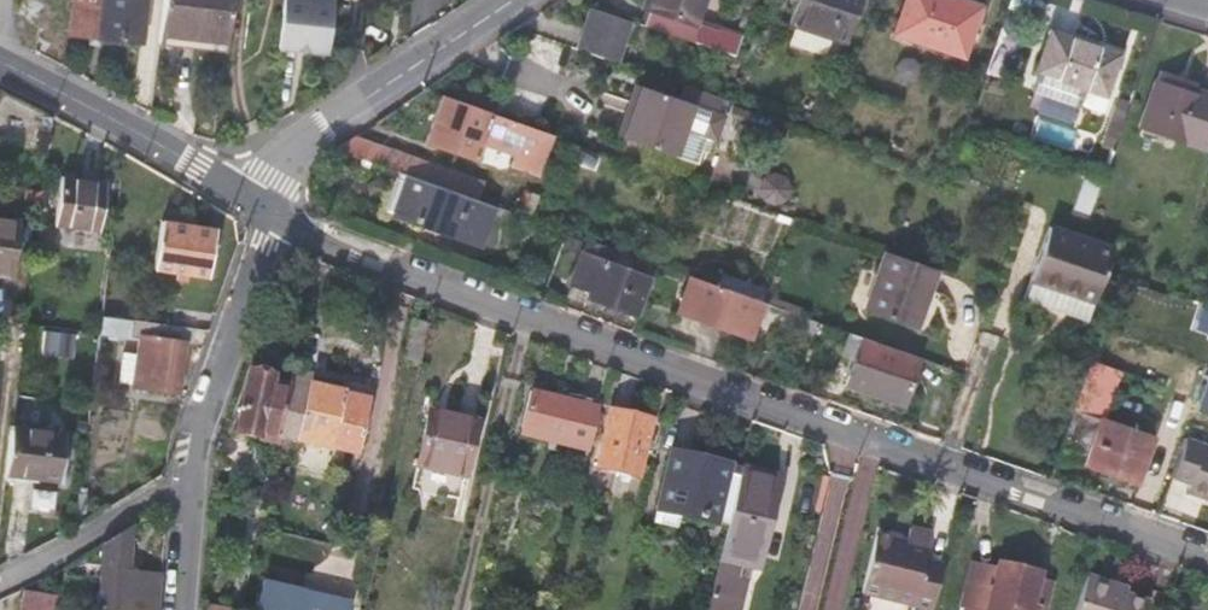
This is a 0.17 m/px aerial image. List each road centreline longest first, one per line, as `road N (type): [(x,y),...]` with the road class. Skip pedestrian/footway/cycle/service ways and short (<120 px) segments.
road 1 (residential): [(275,211),(376,266),(464,301),(1207,556)]
road 2 (residential): [(275,211),(181,485),(172,609)]
road 3 (tertiary): [(259,203),(286,164),(512,0)]
road 4 (tertiary): [(0,66),(259,203)]

